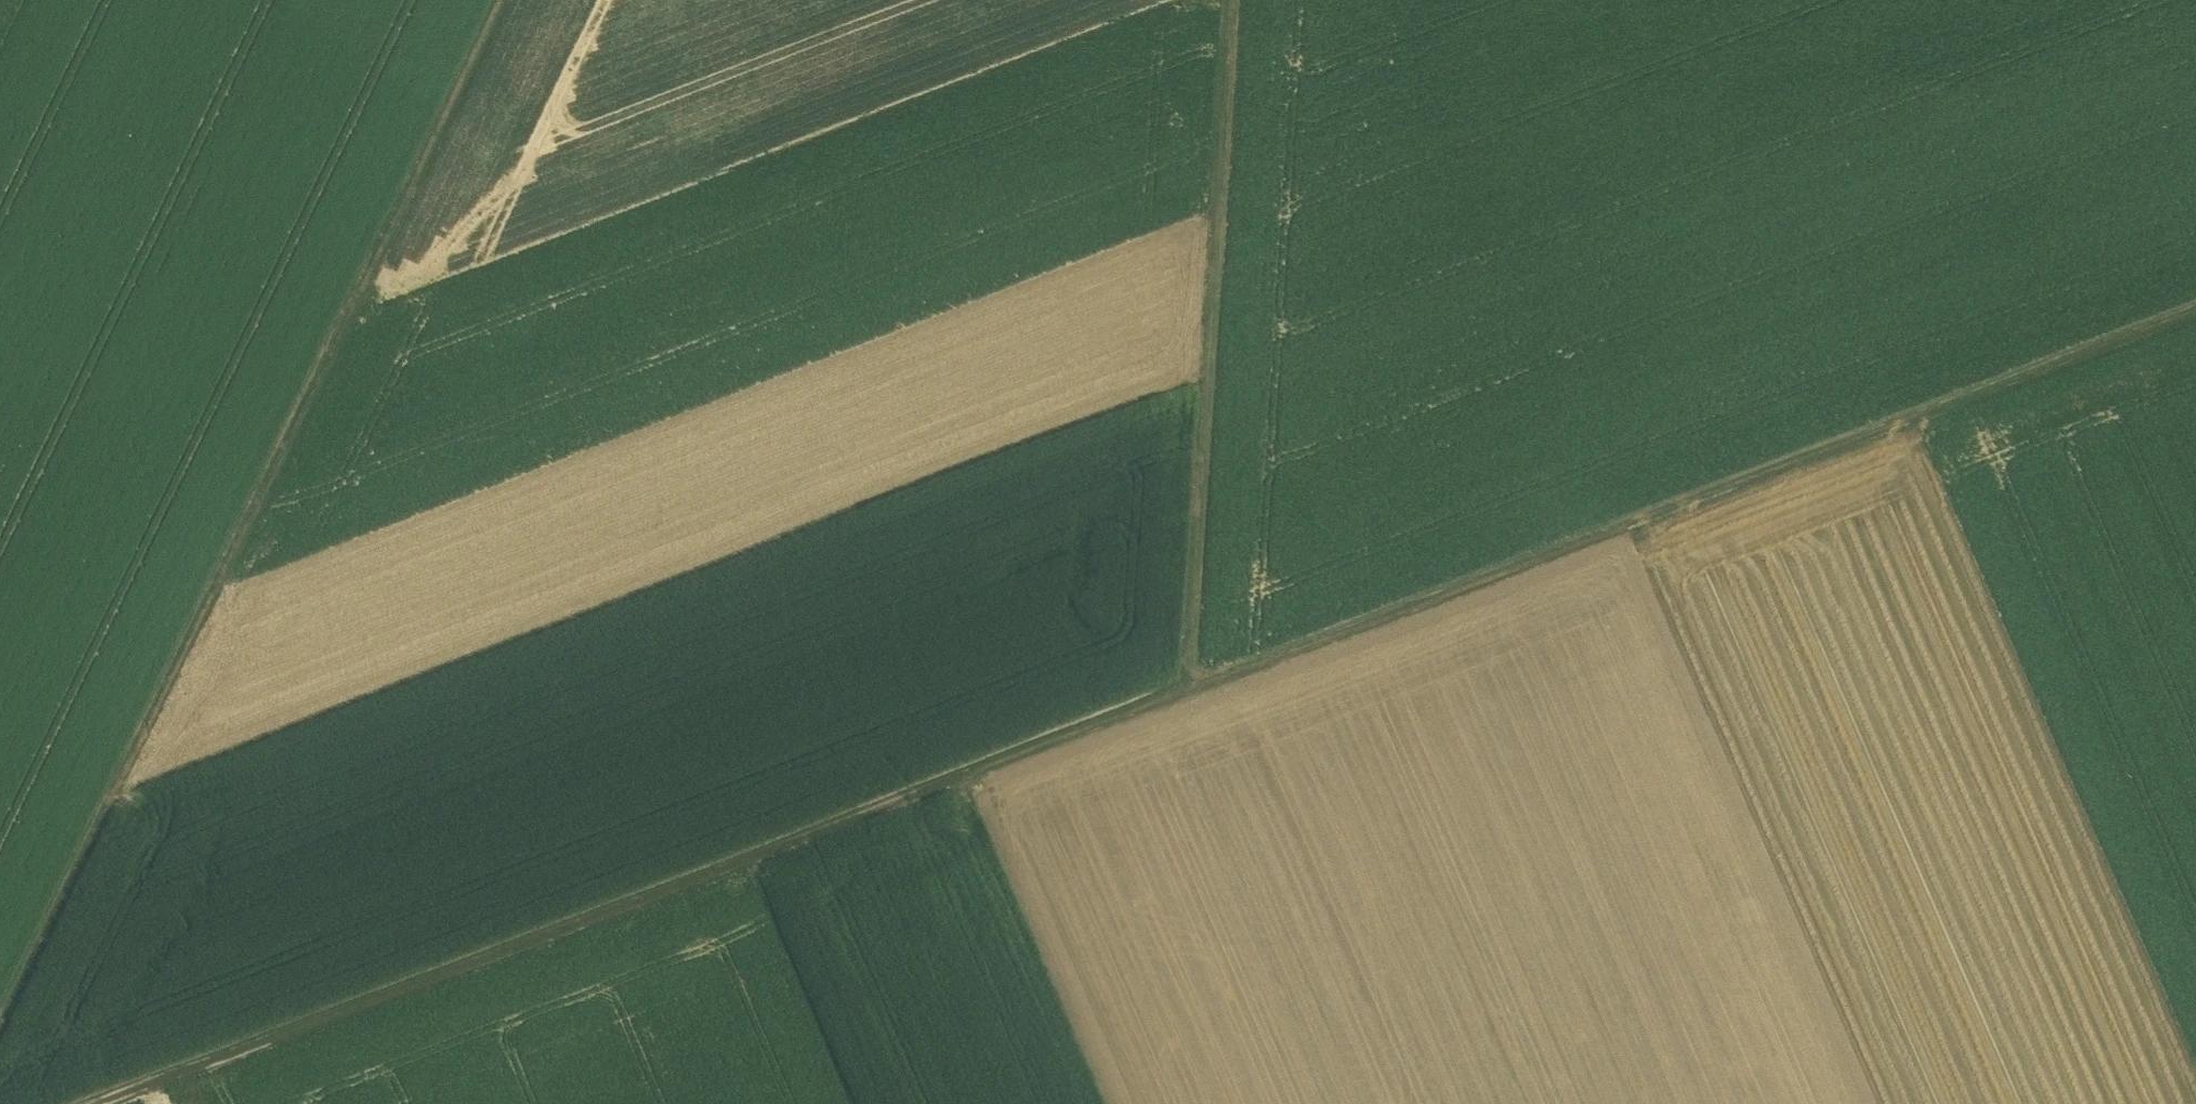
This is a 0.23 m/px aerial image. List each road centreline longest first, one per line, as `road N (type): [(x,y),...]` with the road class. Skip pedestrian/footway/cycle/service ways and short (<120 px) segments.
road 1 (track): [(137,1103),(1178,695),(2195,313)]
road 2 (track): [(504,0),(273,461),(0,1042)]
road 3 (track): [(1234,0),(1199,687)]

